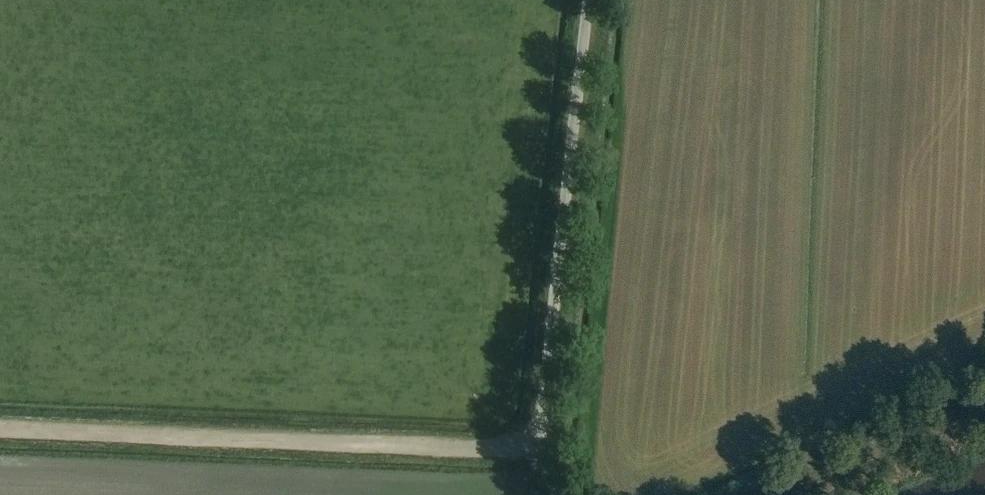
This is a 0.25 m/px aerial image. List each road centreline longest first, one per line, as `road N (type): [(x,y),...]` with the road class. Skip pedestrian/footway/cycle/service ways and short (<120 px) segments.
road 1 (track): [(541,447),(0,426)]
road 2 (unclassified): [(557,494),(543,461),(540,415),(588,0)]

